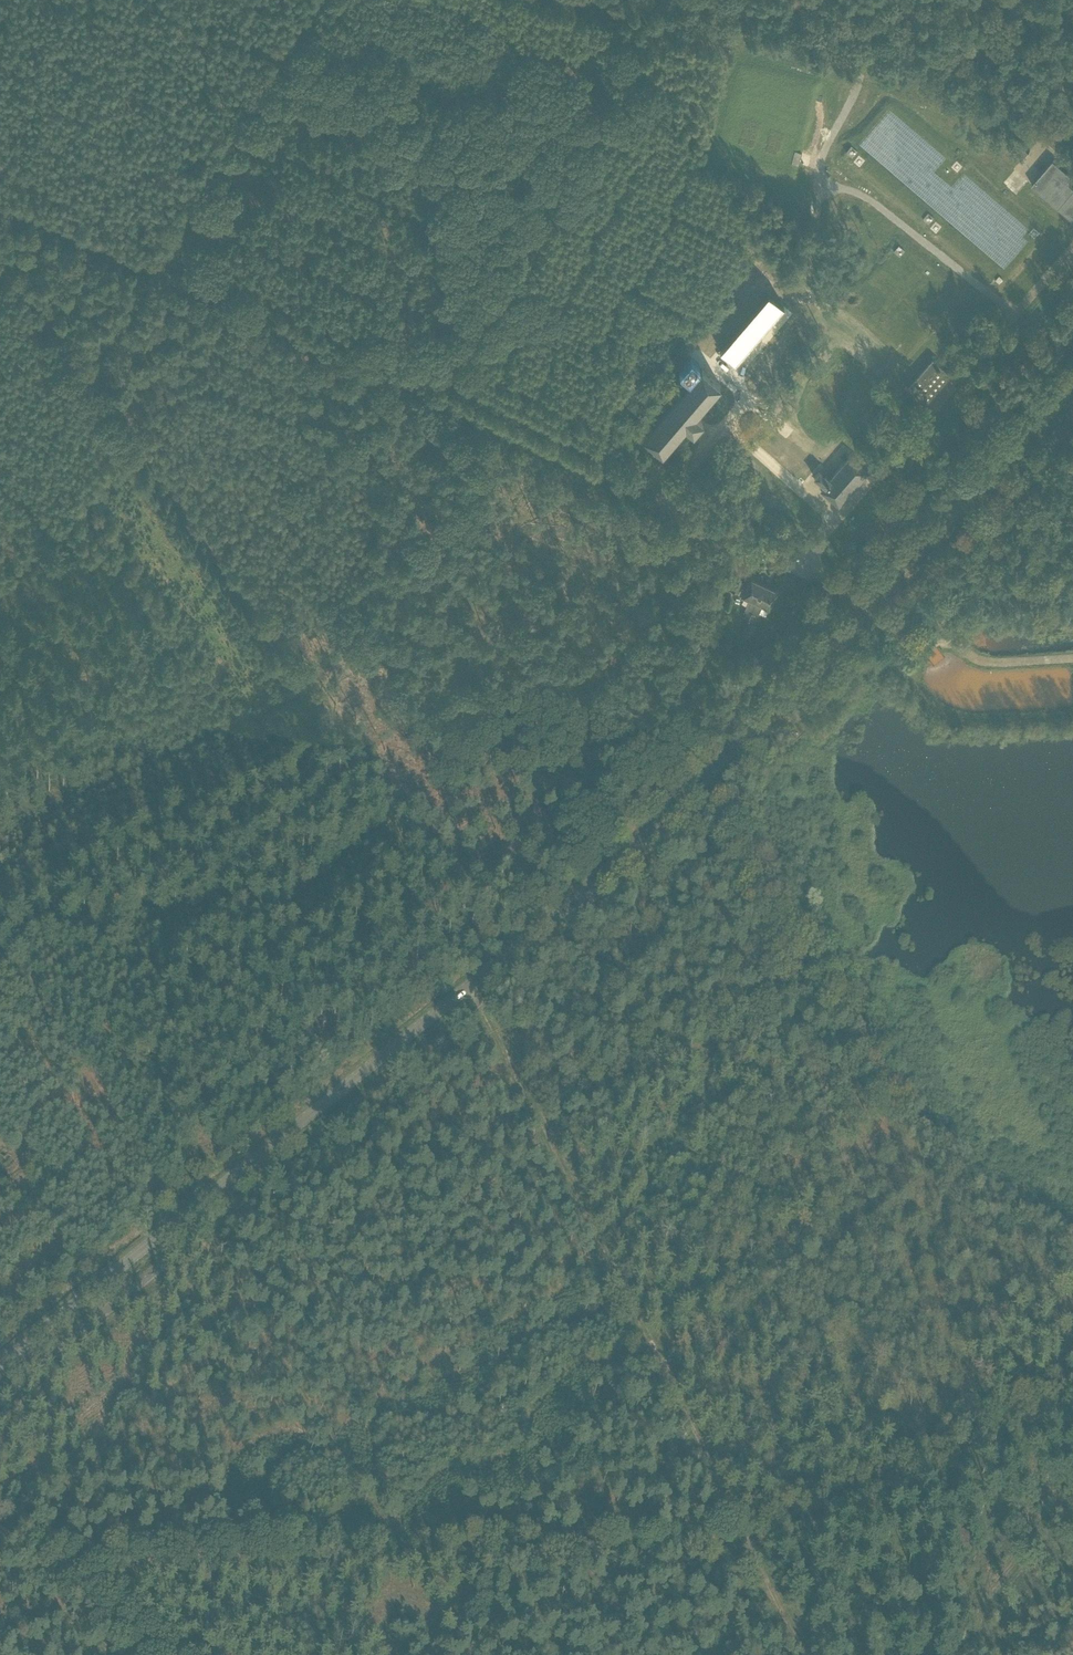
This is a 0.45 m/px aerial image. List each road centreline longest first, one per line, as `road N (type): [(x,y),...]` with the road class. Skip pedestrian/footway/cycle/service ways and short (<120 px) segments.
road 1 (tertiary): [(0,1361),(635,846),(868,605)]
road 2 (track): [(53,1577),(752,1540)]
road 3 (track): [(161,267),(647,498)]
road 4 (unclassified): [(859,74),(793,236),(791,331),(647,498)]
road 5 (unclassified): [(796,570),(1072,237)]
road 6 (track): [(317,0),(161,267)]
road 7 (track): [(891,0),(859,74),(1072,135)]
road 8 (tertiary): [(868,605),(1072,385)]
road 9 (track): [(859,74),(613,0)]
road 10 (track): [(899,608),(914,612),(1015,582),(1072,580)]
road 11 (track): [(161,267),(0,194)]
road 12 (unclassified): [(796,570),(647,498)]
road 13 (track): [(752,1540),(808,1654)]
road 14 (track): [(149,1654),(53,1577)]

